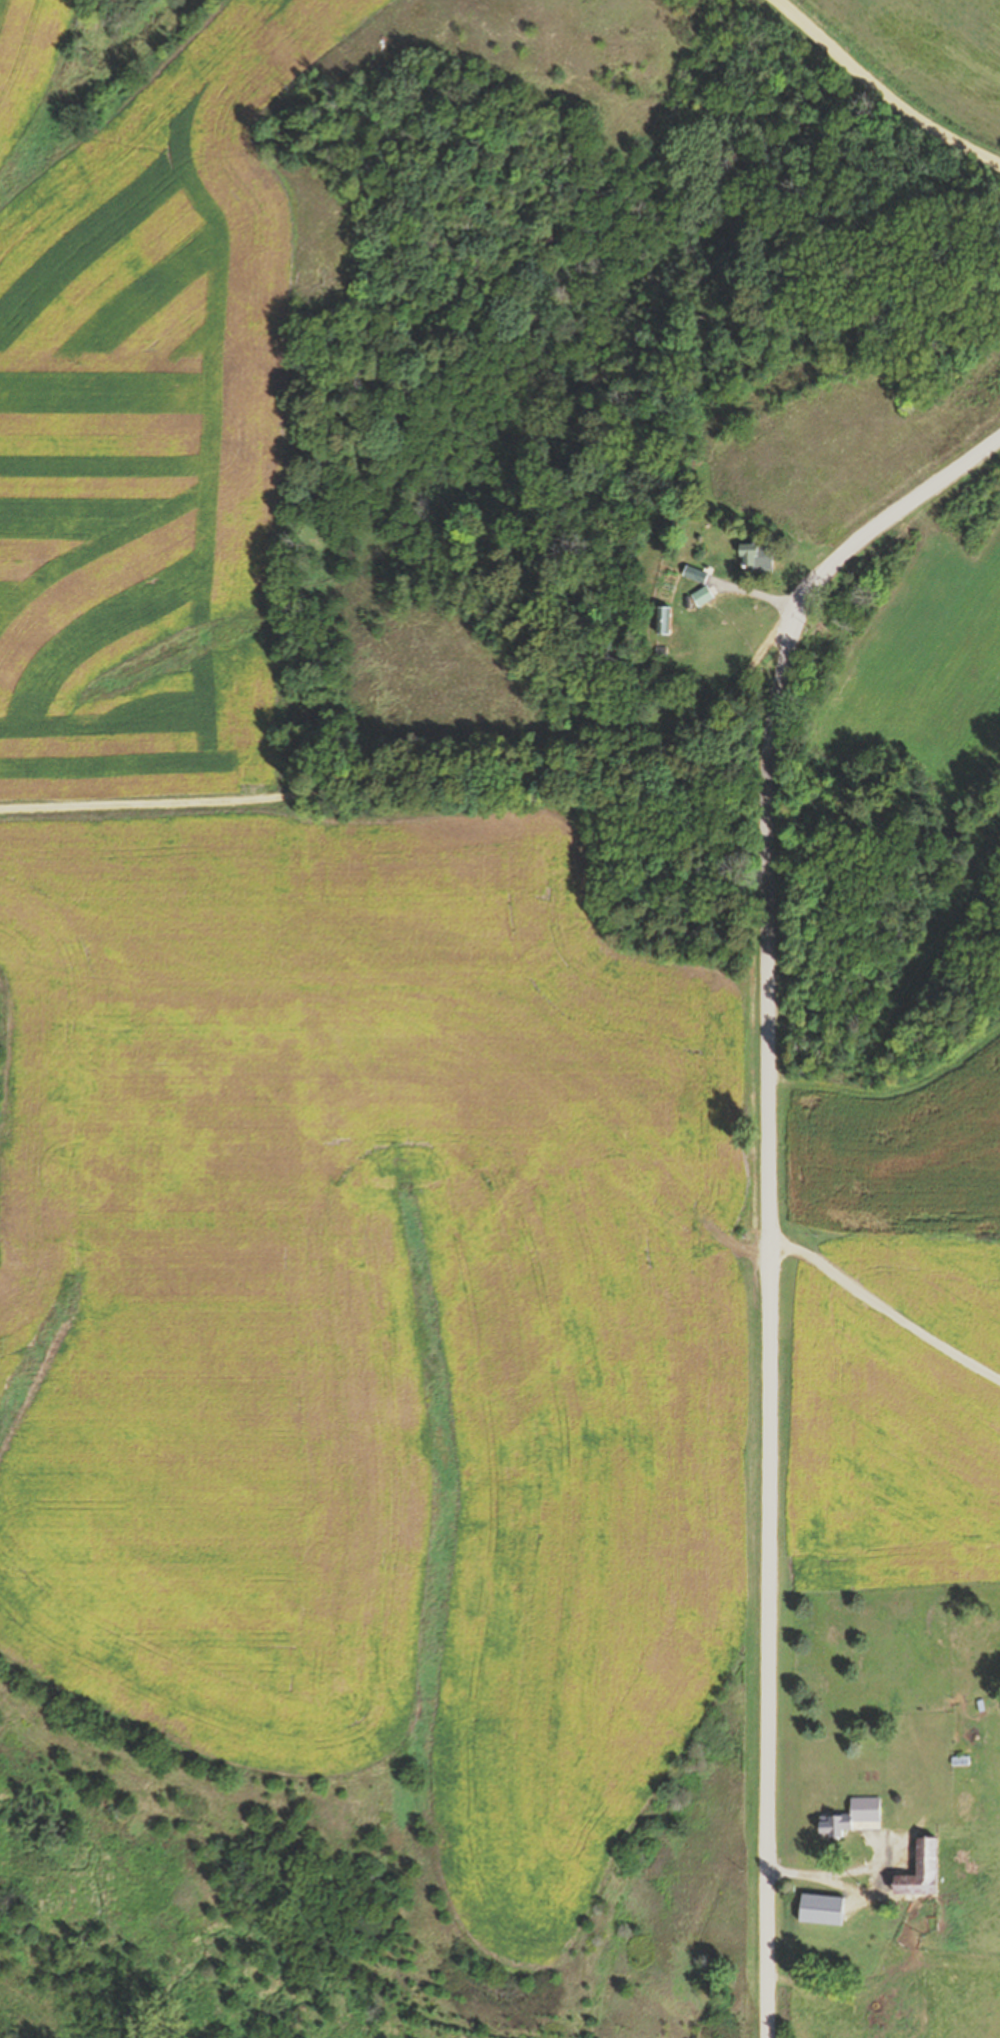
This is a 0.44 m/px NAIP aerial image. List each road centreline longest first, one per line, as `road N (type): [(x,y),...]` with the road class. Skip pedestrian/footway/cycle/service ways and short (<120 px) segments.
road 1 (residential): [(767,2037),(767,776),(776,699),(793,635),(844,554),(999,438)]
road 2 (residential): [(999,164),(953,142),(777,0)]

